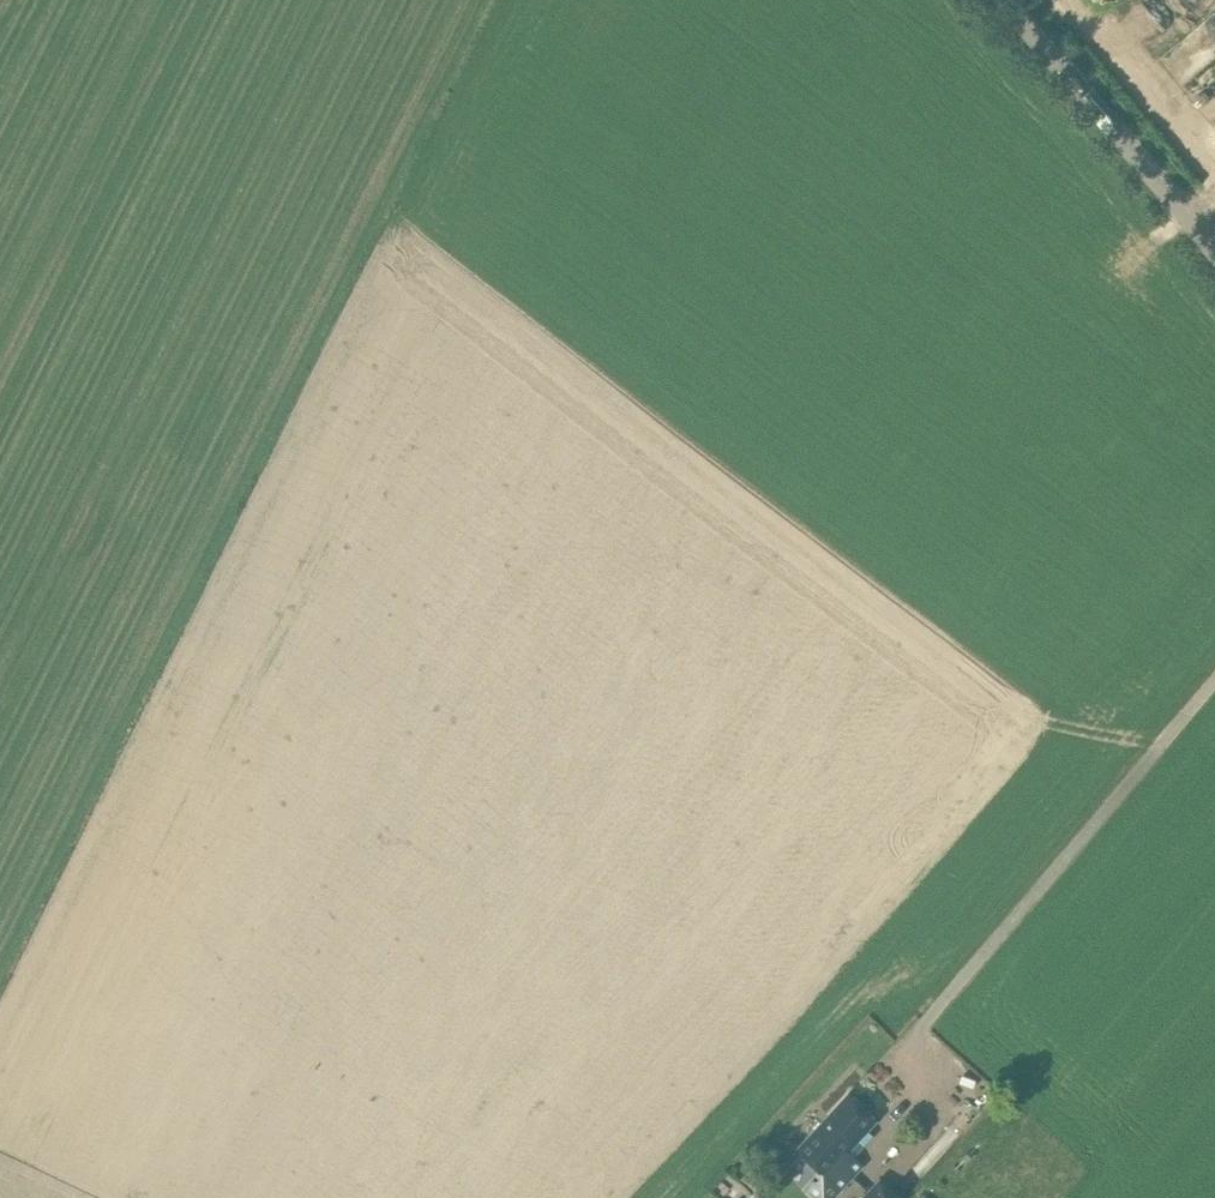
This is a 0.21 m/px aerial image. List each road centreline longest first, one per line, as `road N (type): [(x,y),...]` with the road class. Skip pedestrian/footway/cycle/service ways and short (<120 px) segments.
road 1 (unclassified): [(939,1004),(1214,675)]
road 2 (unclassified): [(1214,247),(1015,0)]

